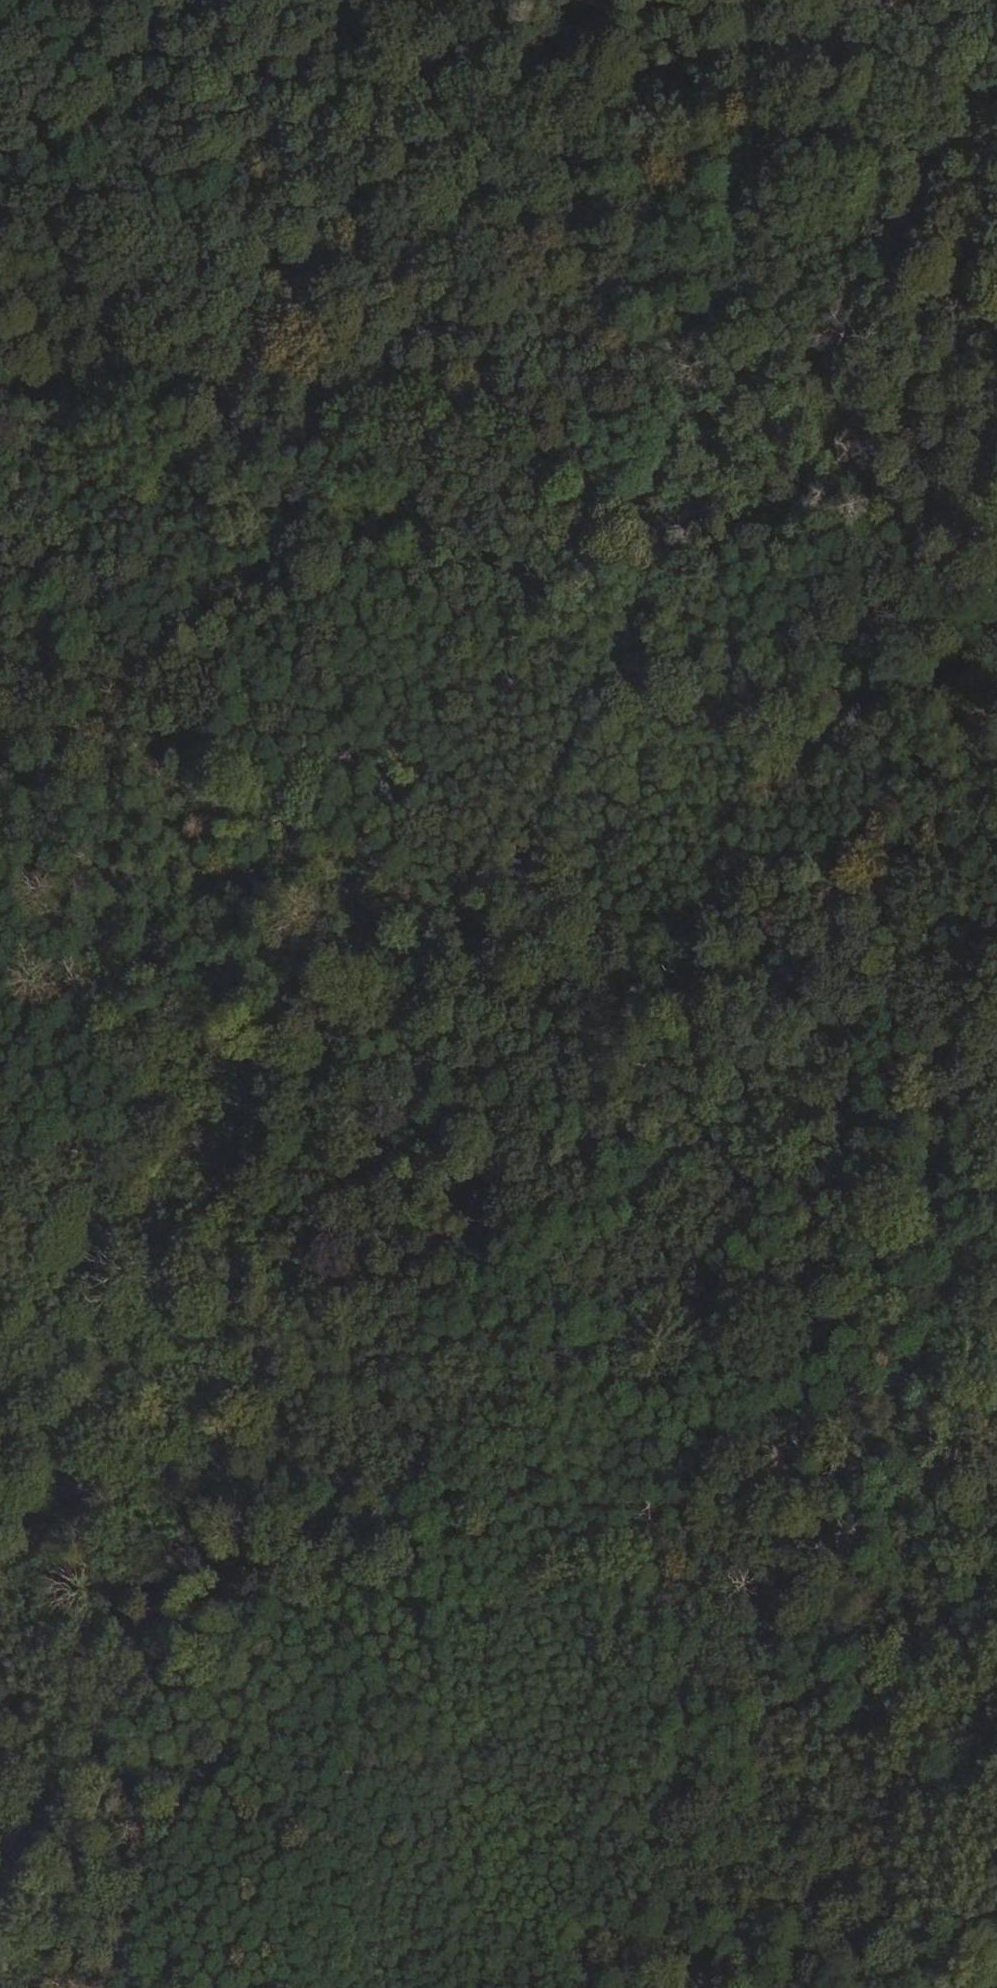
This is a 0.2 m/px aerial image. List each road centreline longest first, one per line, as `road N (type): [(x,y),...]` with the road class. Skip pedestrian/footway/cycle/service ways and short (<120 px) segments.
road 1 (track): [(244,1578),(646,574),(795,0)]
road 2 (track): [(996,1734),(0,1527)]

